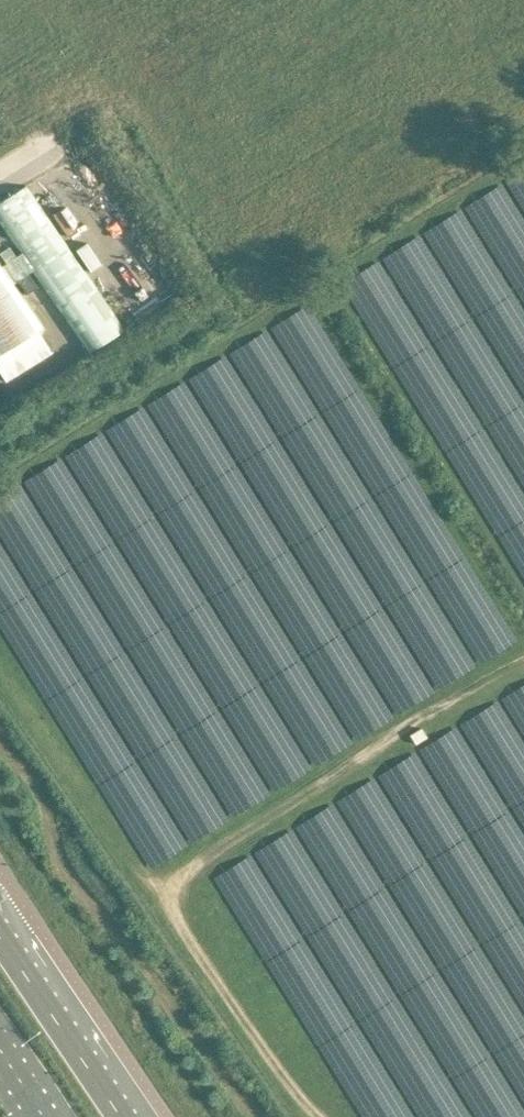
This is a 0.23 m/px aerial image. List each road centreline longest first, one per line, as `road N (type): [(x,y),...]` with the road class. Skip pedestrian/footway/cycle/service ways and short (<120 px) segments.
road 1 (track): [(0,665),(299,1101),(318,1116)]
road 2 (track): [(0,748),(28,770),(63,861),(257,1116)]
road 3 (track): [(523,657),(161,890)]
road 4 (primary): [(121,1116),(14,958)]

